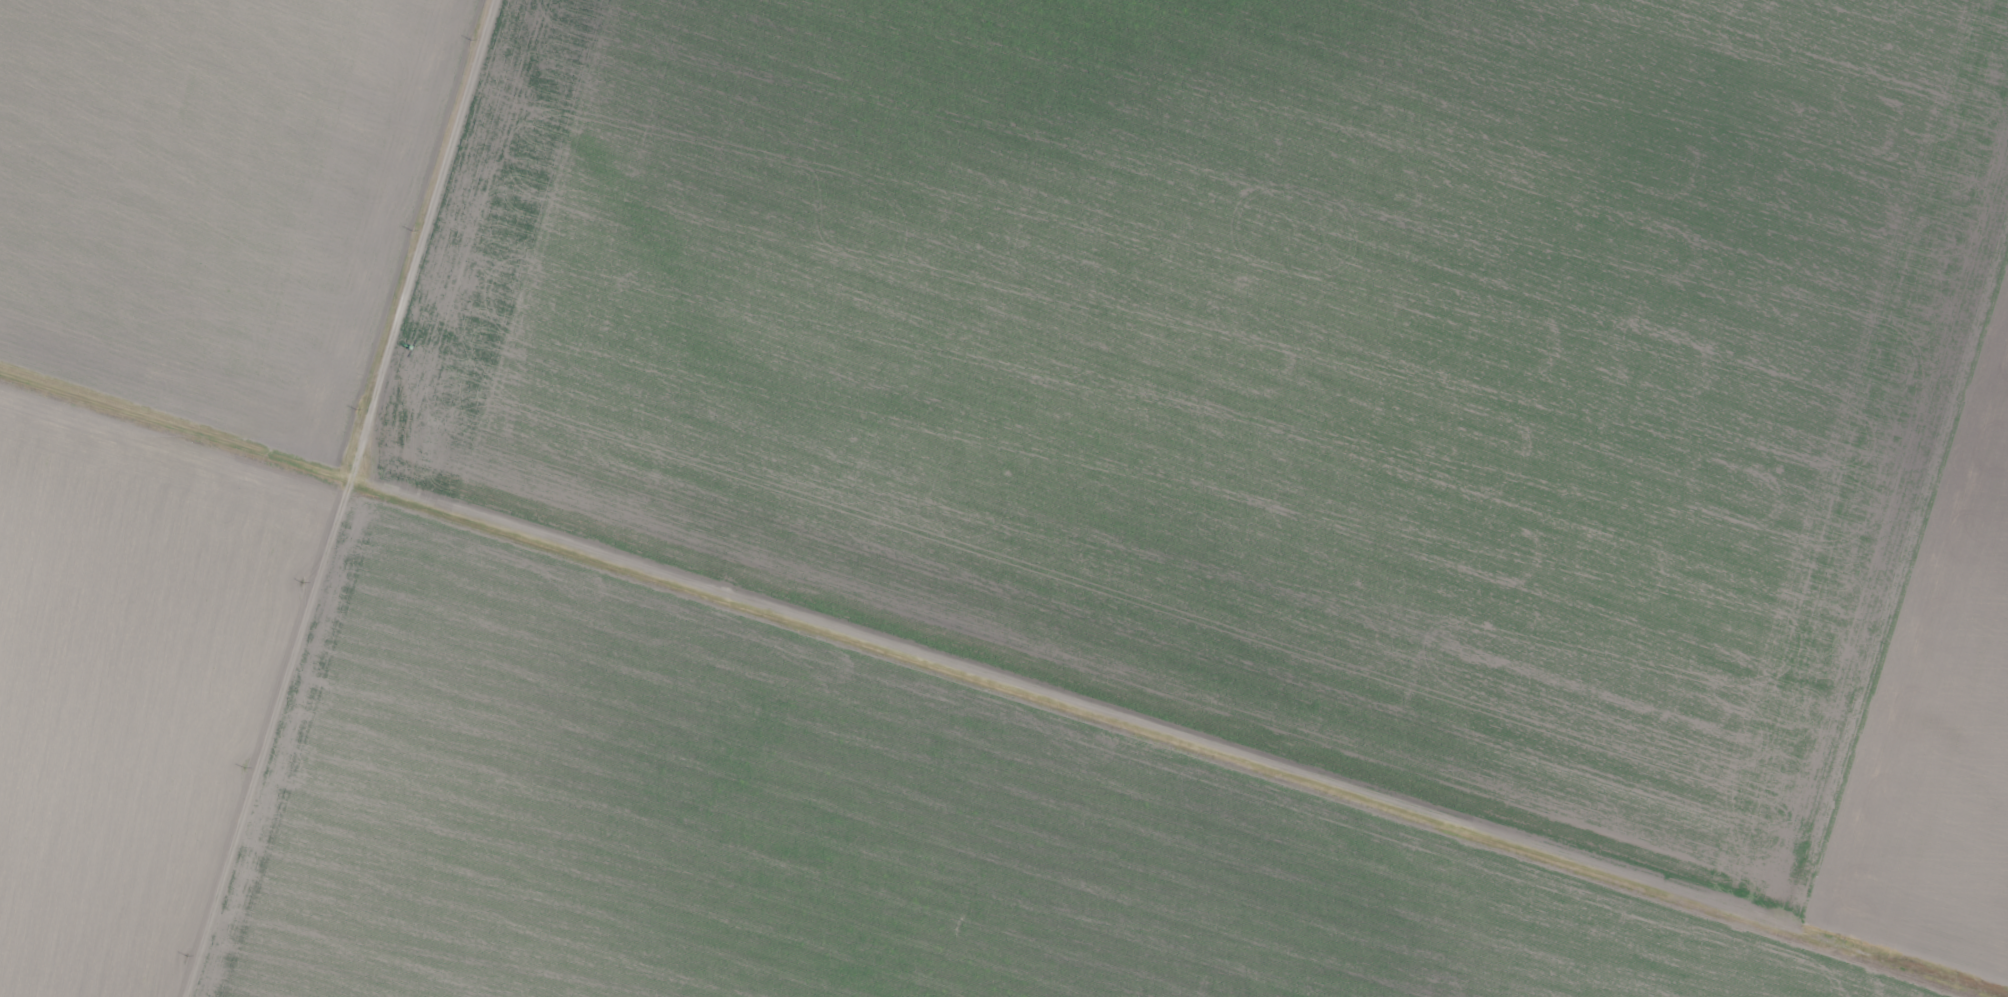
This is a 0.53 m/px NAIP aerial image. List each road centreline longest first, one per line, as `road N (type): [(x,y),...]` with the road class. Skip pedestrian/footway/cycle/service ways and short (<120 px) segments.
road 1 (residential): [(1966,996),(0,364)]
road 2 (residential): [(197,996),(362,476),(390,327),(492,0)]

